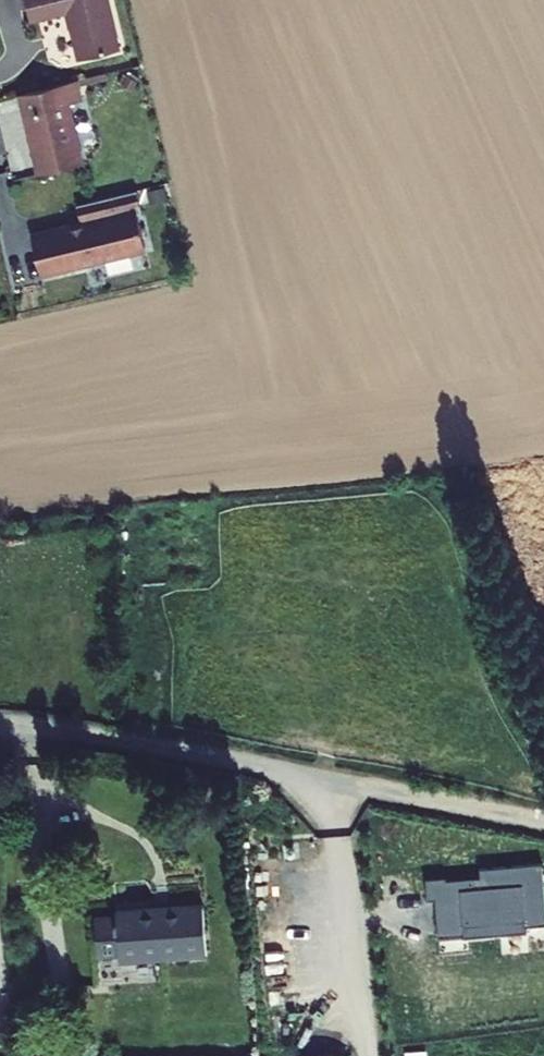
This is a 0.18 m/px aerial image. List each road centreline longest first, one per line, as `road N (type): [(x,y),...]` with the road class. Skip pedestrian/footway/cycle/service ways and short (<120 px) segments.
road 1 (track): [(543,830),(36,725),(0,726)]

